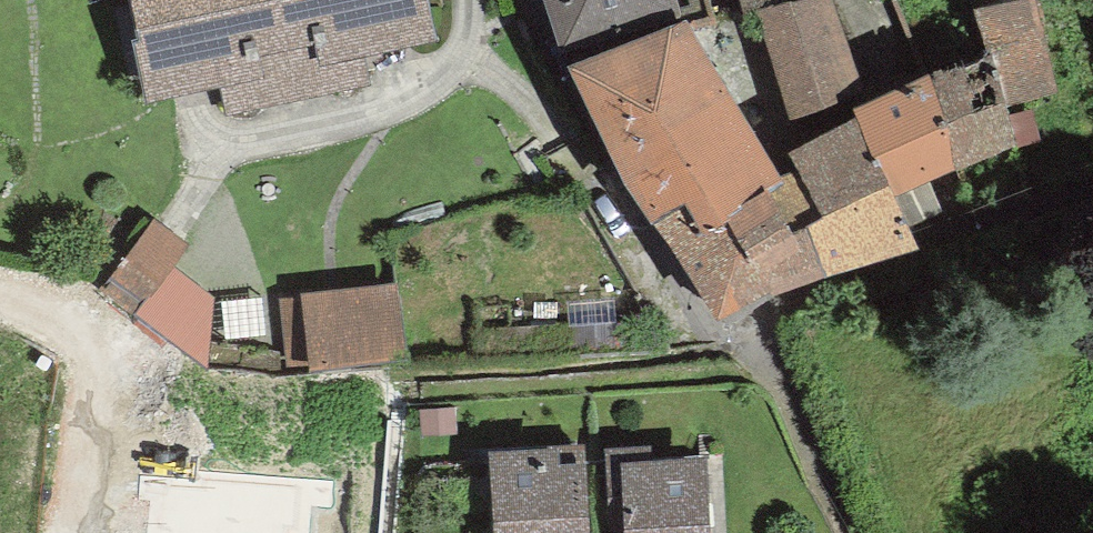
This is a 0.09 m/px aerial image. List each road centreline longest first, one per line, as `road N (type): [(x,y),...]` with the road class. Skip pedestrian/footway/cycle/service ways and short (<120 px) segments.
road 1 (unclassified): [(728,331),(697,354),(285,381),(208,373),(80,285),(0,269)]
road 2 (residential): [(728,331),(782,296),(961,225),(1092,186)]
road 3 (residential): [(728,331),(764,356),(860,532)]

